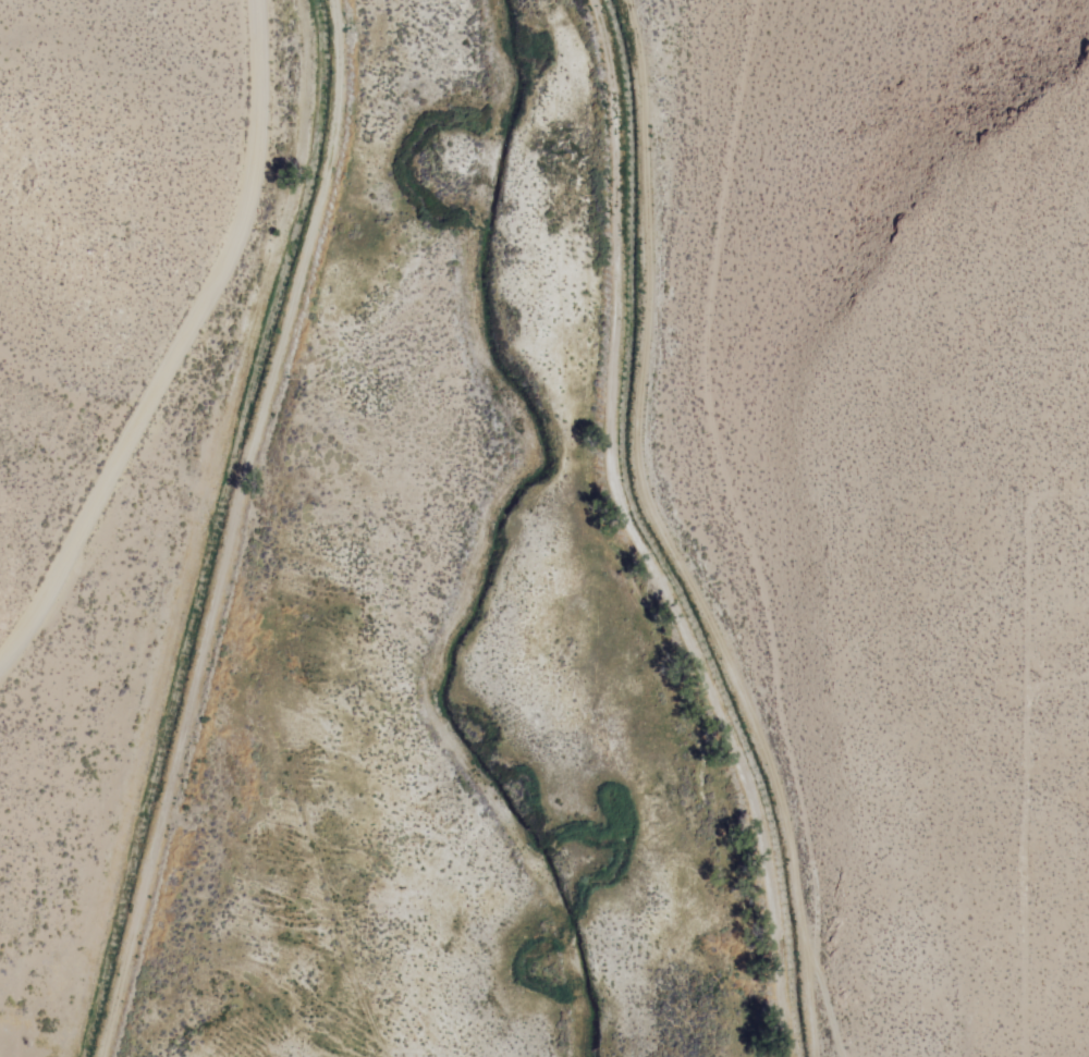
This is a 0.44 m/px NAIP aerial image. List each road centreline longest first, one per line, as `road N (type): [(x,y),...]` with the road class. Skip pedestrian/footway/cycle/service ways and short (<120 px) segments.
road 1 (track): [(778,1056),(768,890),(743,785),(702,671),(610,481),(613,201),(609,106),(589,0)]
road 2 (track): [(632,0),(649,66),(647,432),(663,519),(736,657),(792,822),(819,1056)]
road 3 (track): [(344,0),(348,72),(341,135),(109,1056)]
road 4 (track): [(758,0),(718,222),(711,331),(732,489),(784,669),(792,822)]
road 5 (residential): [(0,673),(50,599),(245,237),(260,125),(260,0)]

